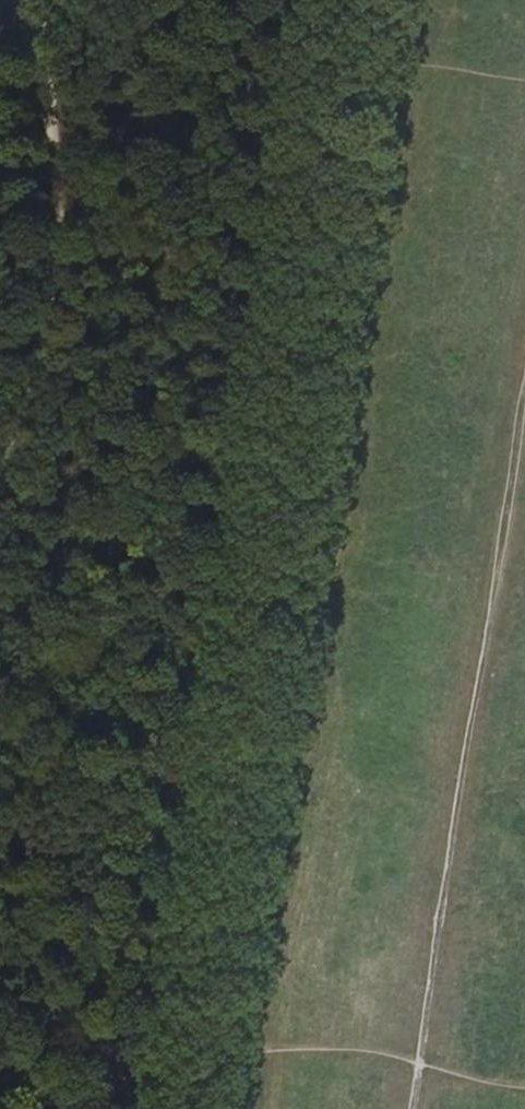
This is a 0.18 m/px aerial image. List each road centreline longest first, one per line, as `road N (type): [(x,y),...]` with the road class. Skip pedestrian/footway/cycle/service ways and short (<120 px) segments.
road 1 (track): [(199,1047),(347,0)]

